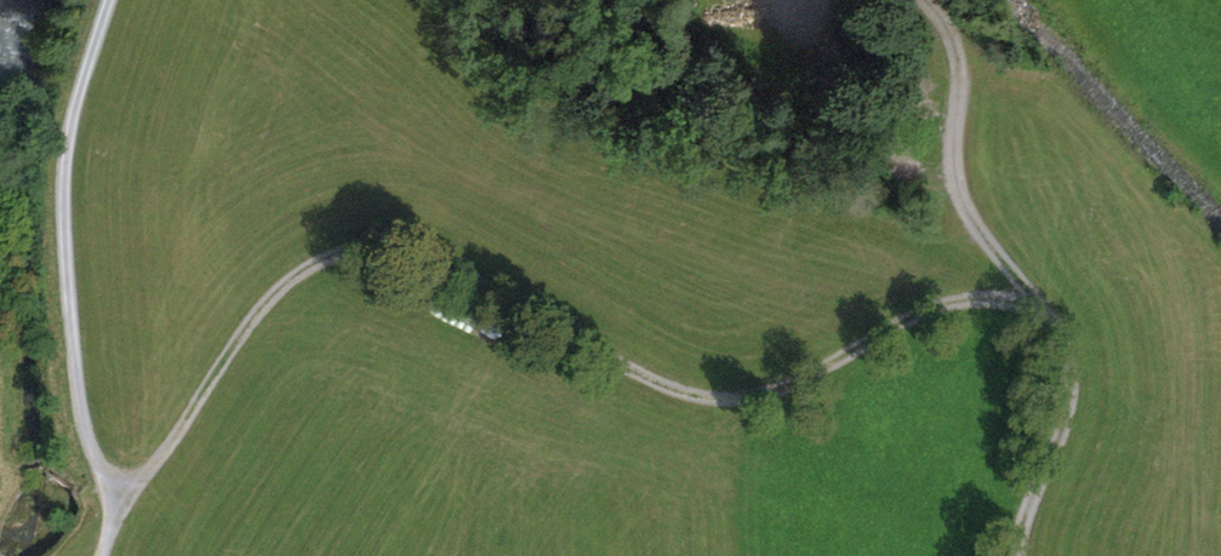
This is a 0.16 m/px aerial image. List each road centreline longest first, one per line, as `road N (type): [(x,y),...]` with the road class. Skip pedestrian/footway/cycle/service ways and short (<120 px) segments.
road 1 (track): [(109,503),(147,472),(249,321),(288,282),(325,263),(410,256),(664,388),(709,401),(787,392),(971,302),(1021,308),(1056,325)]
road 2 (track): [(1011,555),(1065,416),(1073,358),(1047,310),(962,200),(961,84),(955,52),(929,2)]
road 3 (track): [(109,0),(66,121),(60,172),(82,407),(109,503)]

